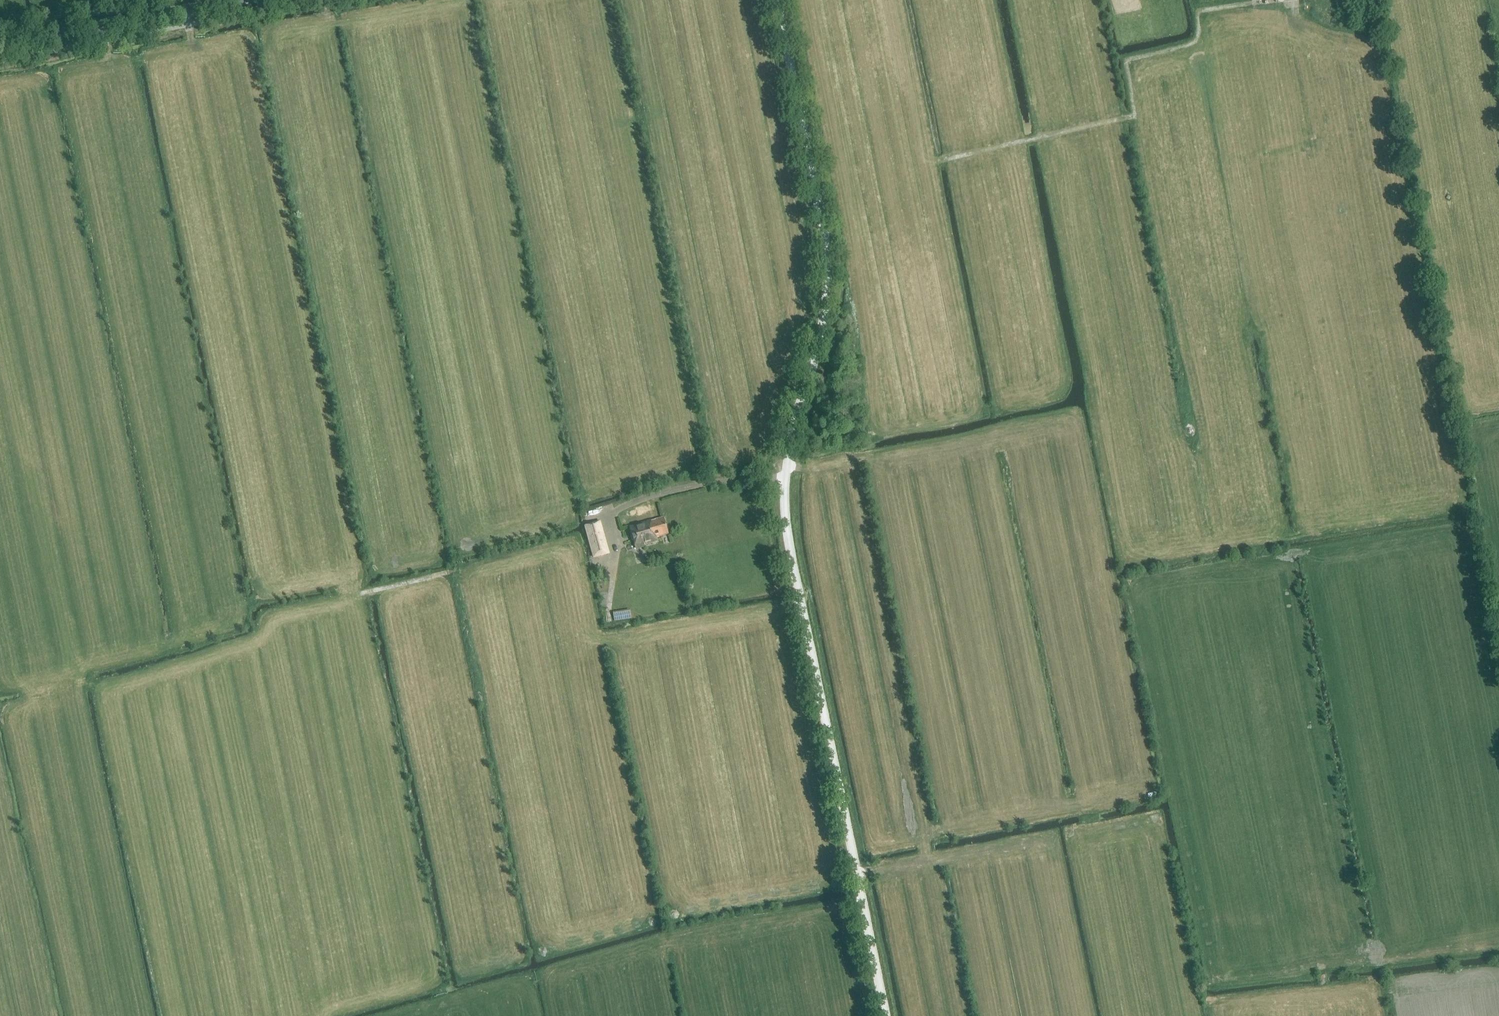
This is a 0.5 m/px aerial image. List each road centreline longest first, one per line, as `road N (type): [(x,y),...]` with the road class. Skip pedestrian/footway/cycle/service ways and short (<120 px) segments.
road 1 (unclassified): [(885,1015),(785,515),(790,440),(828,275),(779,0)]
road 2 (tertiary): [(0,50),(259,0)]

